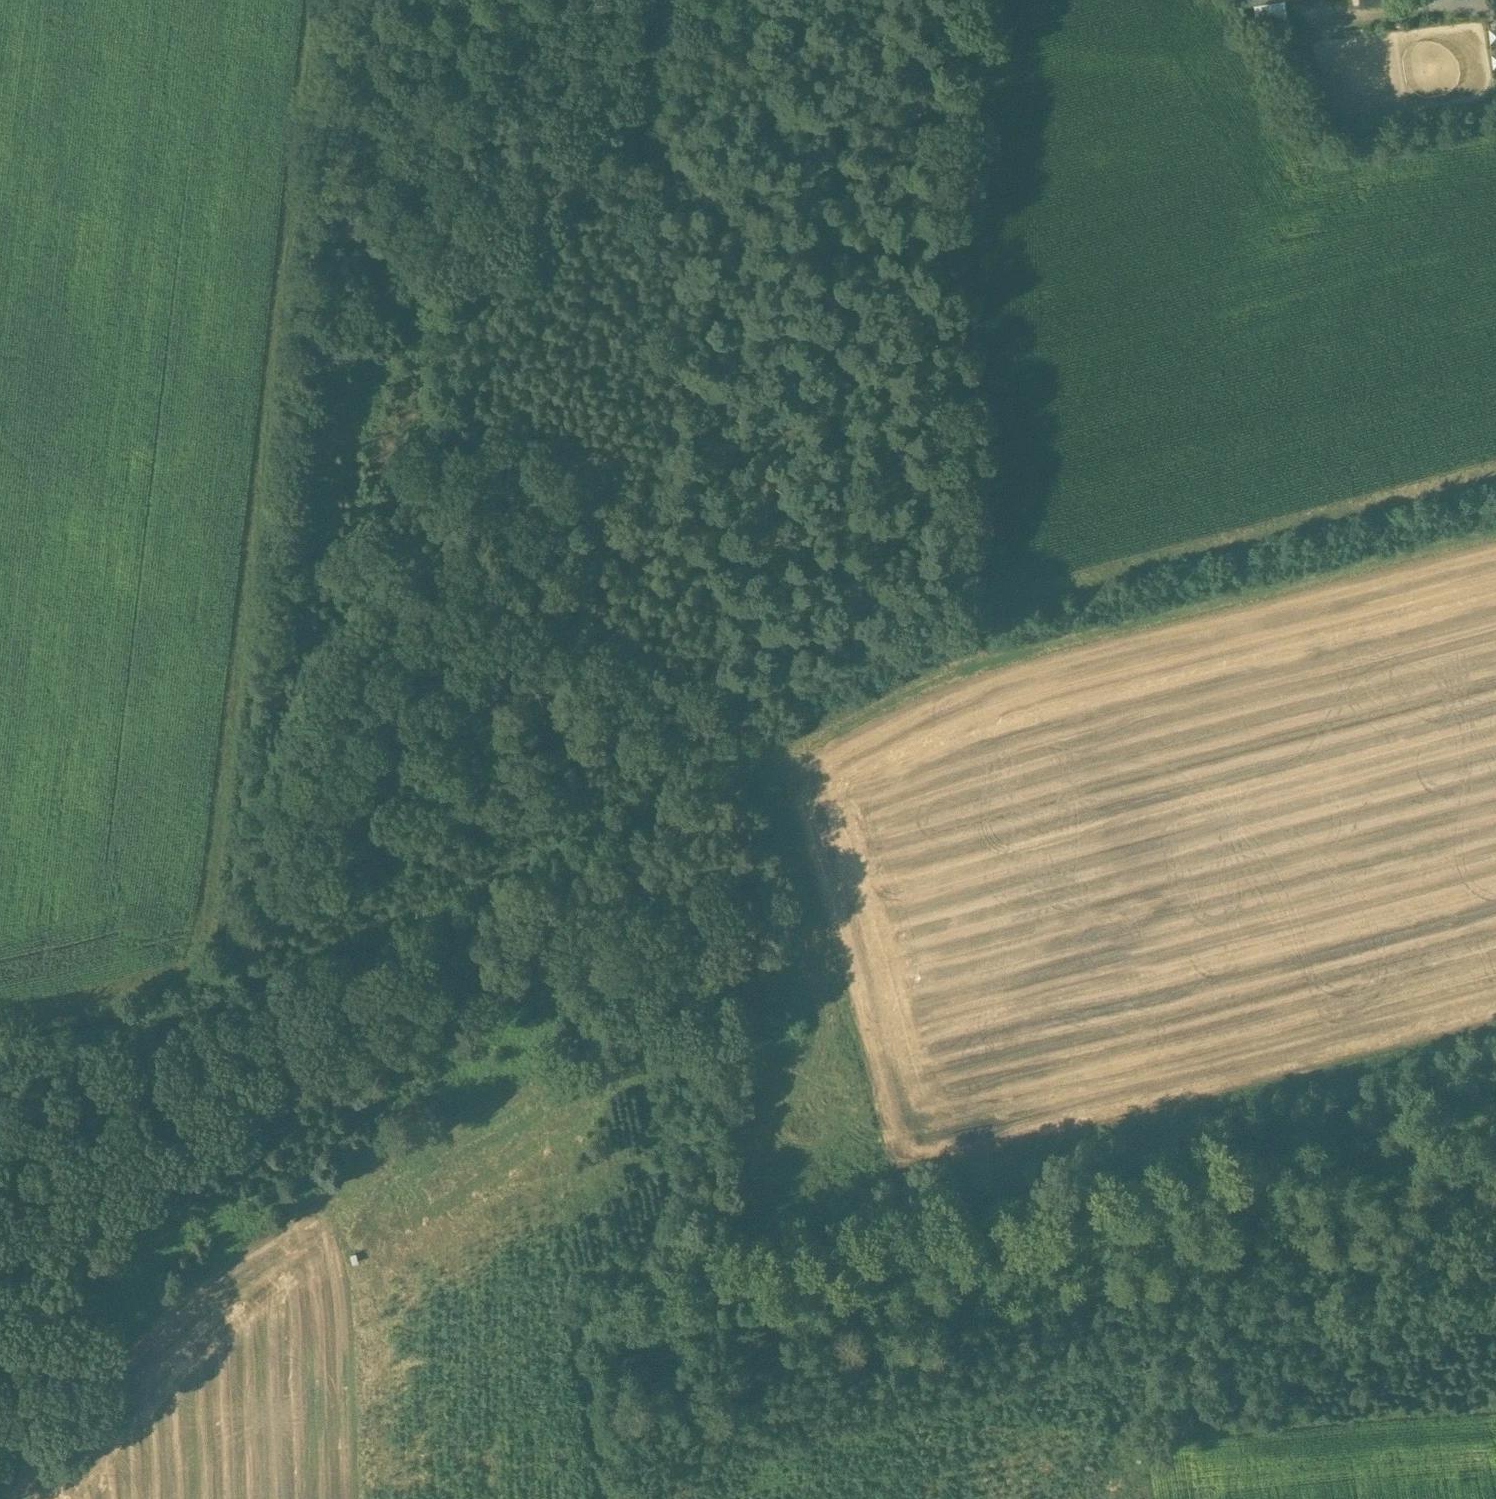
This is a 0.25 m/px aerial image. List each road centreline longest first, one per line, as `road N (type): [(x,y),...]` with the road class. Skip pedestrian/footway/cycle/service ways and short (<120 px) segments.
road 1 (track): [(313,0),(206,936),(162,980),(0,1024)]

